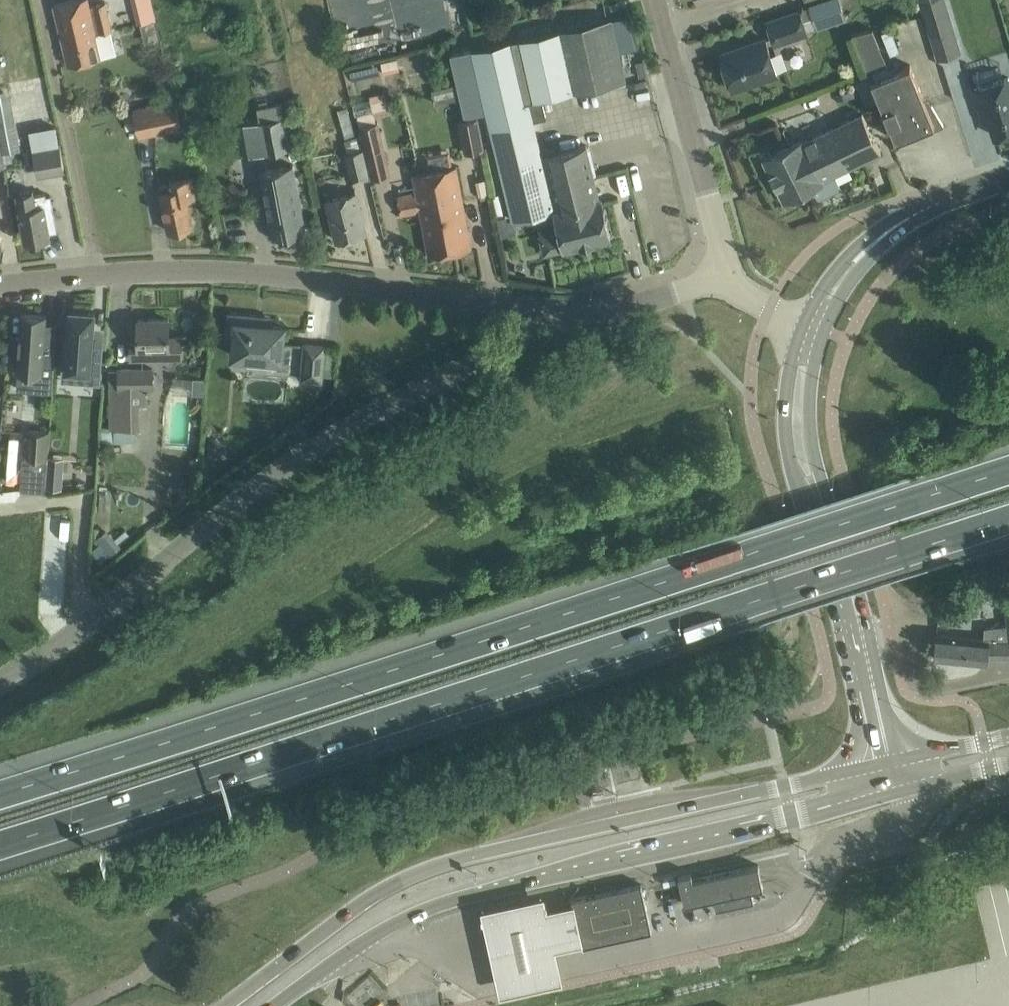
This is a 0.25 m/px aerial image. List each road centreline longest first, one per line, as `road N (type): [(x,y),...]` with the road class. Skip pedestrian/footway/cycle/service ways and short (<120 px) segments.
road 1 (motorway): [(1008,469),(0,794)]
road 2 (motorway): [(0,845),(1008,520)]
road 3 (secondary): [(893,762),(434,867),(361,904),(223,1005)]
road 4 (secondary): [(281,1005),(424,911),(900,792)]
road 5 (residential): [(0,682),(94,621),(261,486),(378,411),(525,337),(534,310)]
road 6 (residential): [(0,286),(220,270),(534,310)]
road 7 (tertiary): [(730,279),(655,0)]
road 8 (tertiary): [(893,762),(819,503)]
road 9 (residential): [(534,310),(599,312),(730,279)]
road 10 (tertiary): [(802,320),(783,419),(789,463),(819,503)]
road 11 (tertiary): [(819,503),(809,411),(824,330)]
road 12 (tertiary): [(871,245),(910,218),(1008,178)]

